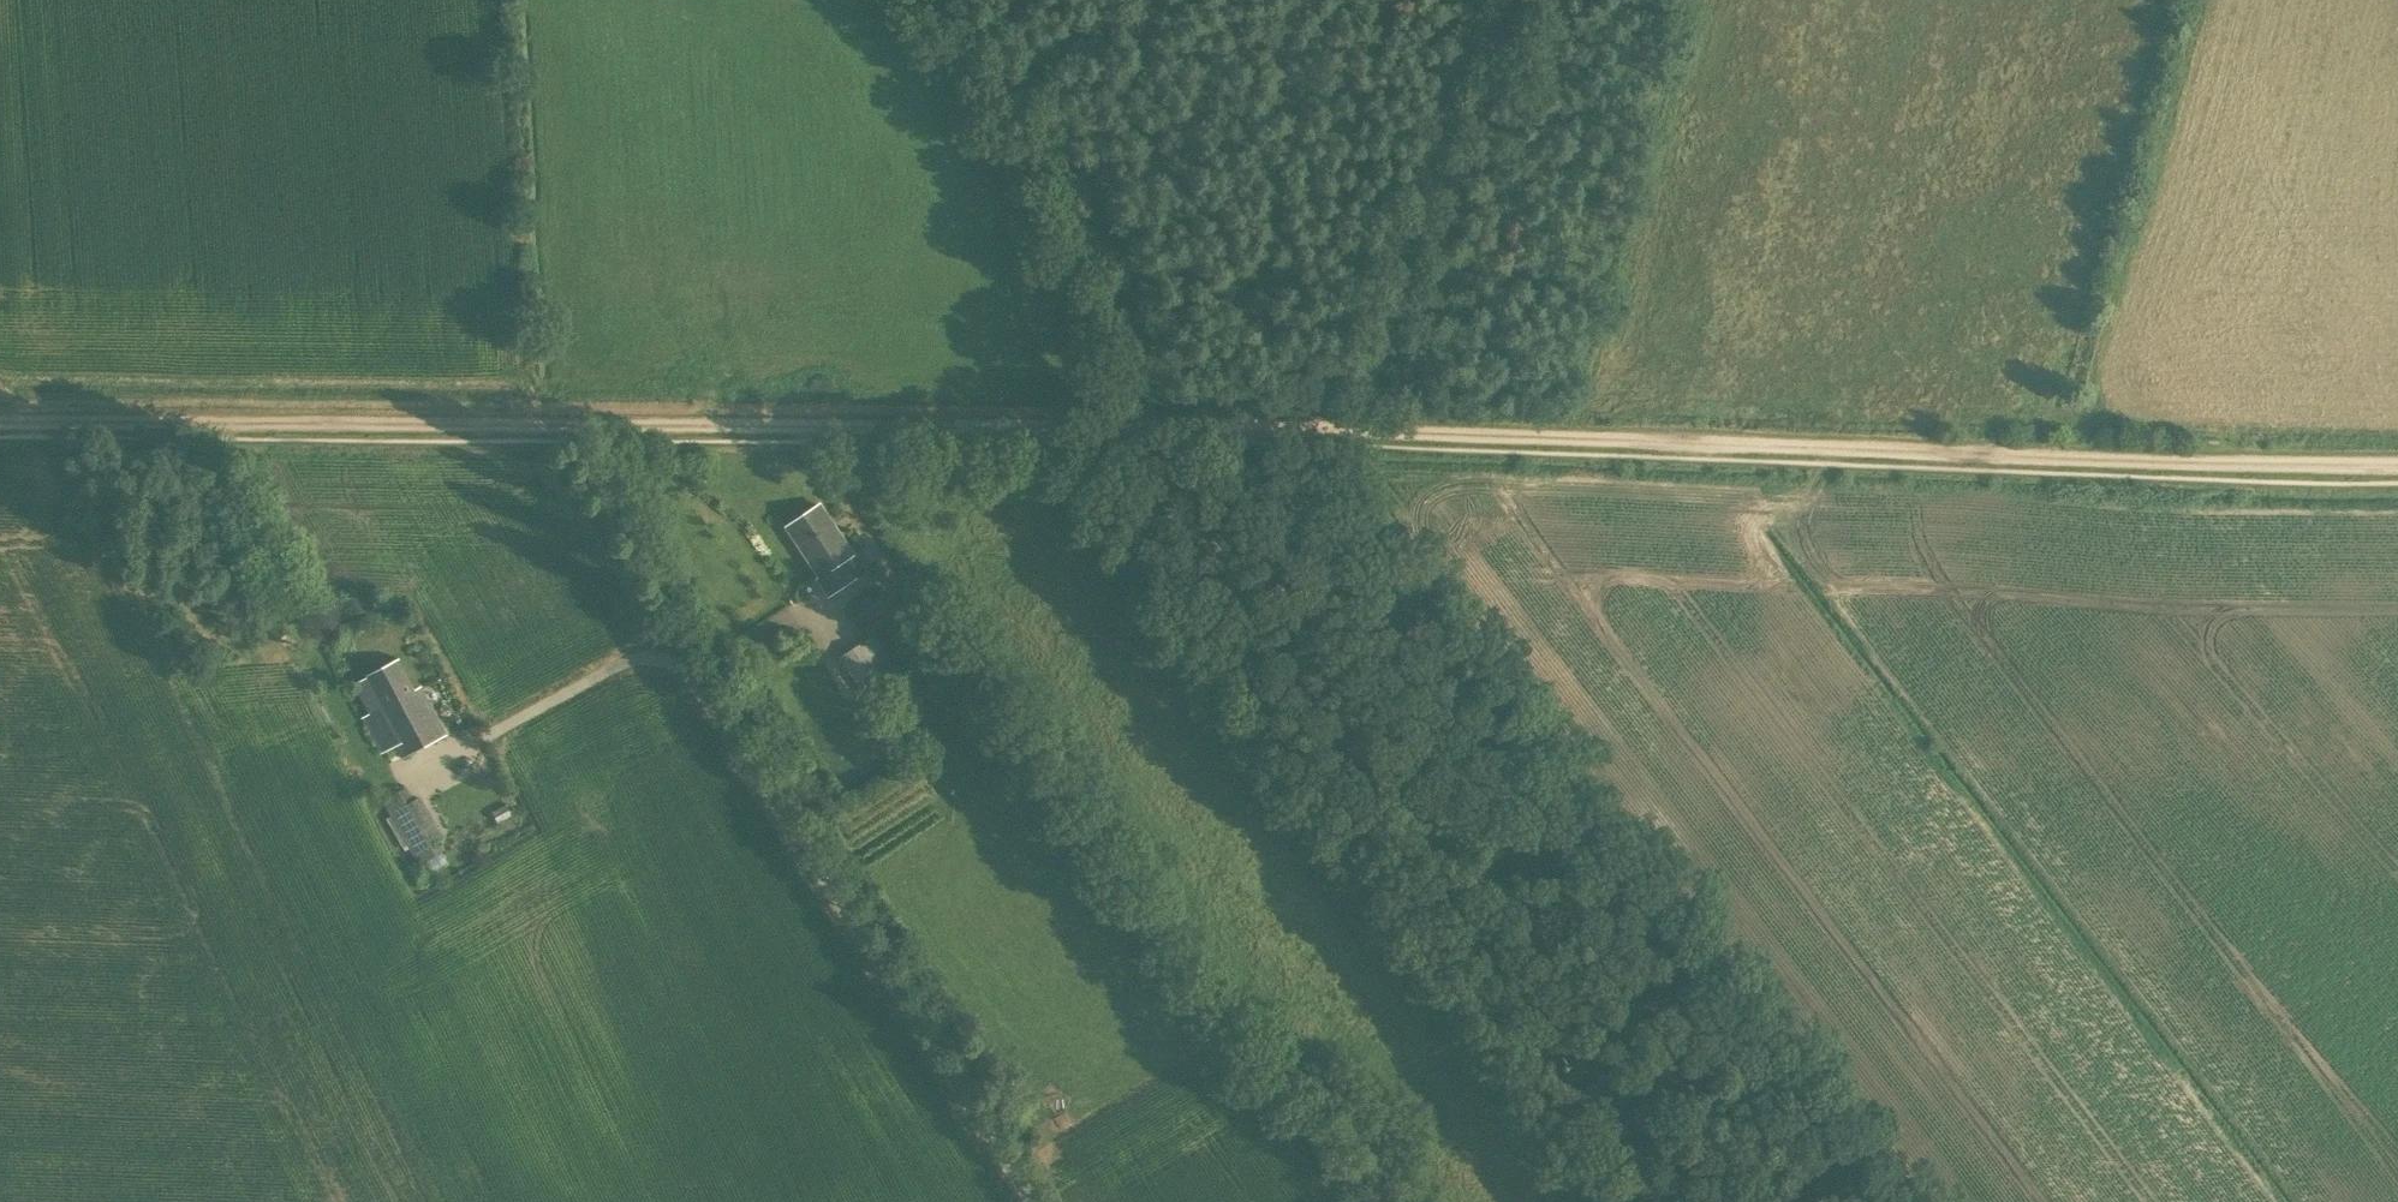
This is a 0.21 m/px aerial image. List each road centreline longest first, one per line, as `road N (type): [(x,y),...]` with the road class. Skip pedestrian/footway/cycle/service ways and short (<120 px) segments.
road 1 (track): [(0,428),(1488,441),(2397,466)]

